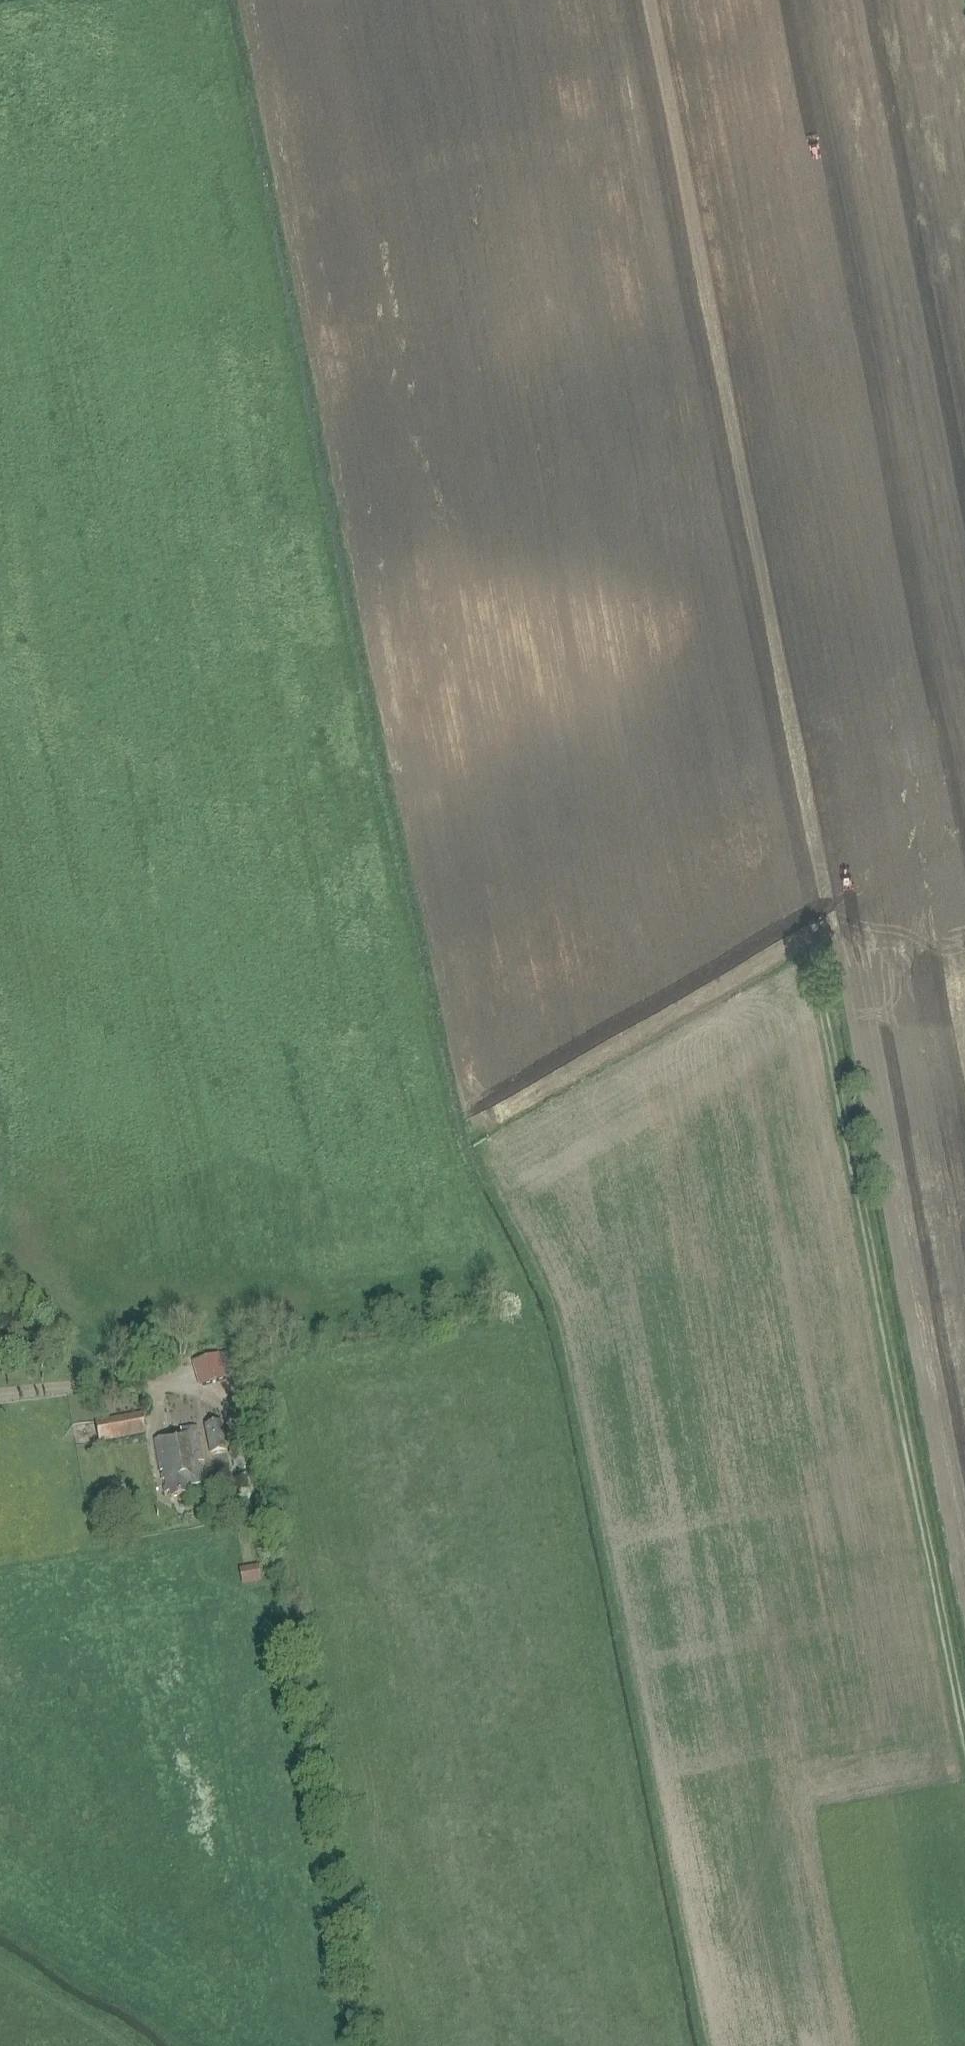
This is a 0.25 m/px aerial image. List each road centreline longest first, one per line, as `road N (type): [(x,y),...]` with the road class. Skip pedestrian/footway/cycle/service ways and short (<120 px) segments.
road 1 (track): [(964,1743),(805,962)]

